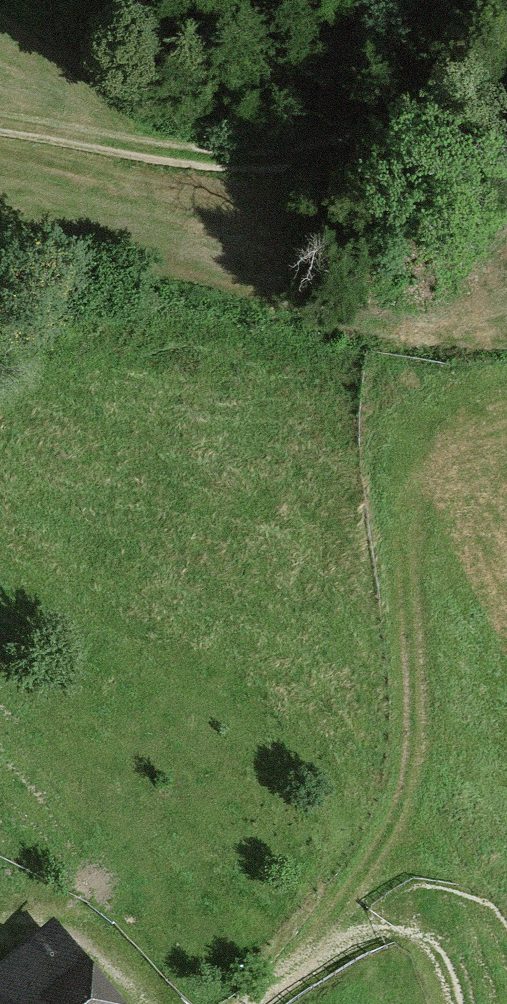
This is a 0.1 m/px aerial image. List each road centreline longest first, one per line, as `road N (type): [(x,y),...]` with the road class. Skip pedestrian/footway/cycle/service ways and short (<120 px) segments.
road 1 (track): [(506,412),(458,436),(414,476),(401,532),(410,700),(398,804),(321,933),(252,1003)]
road 2 (track): [(506,120),(282,160),(196,158),(0,130)]
road 3 (track): [(140,1003),(79,936),(57,924),(0,932)]

